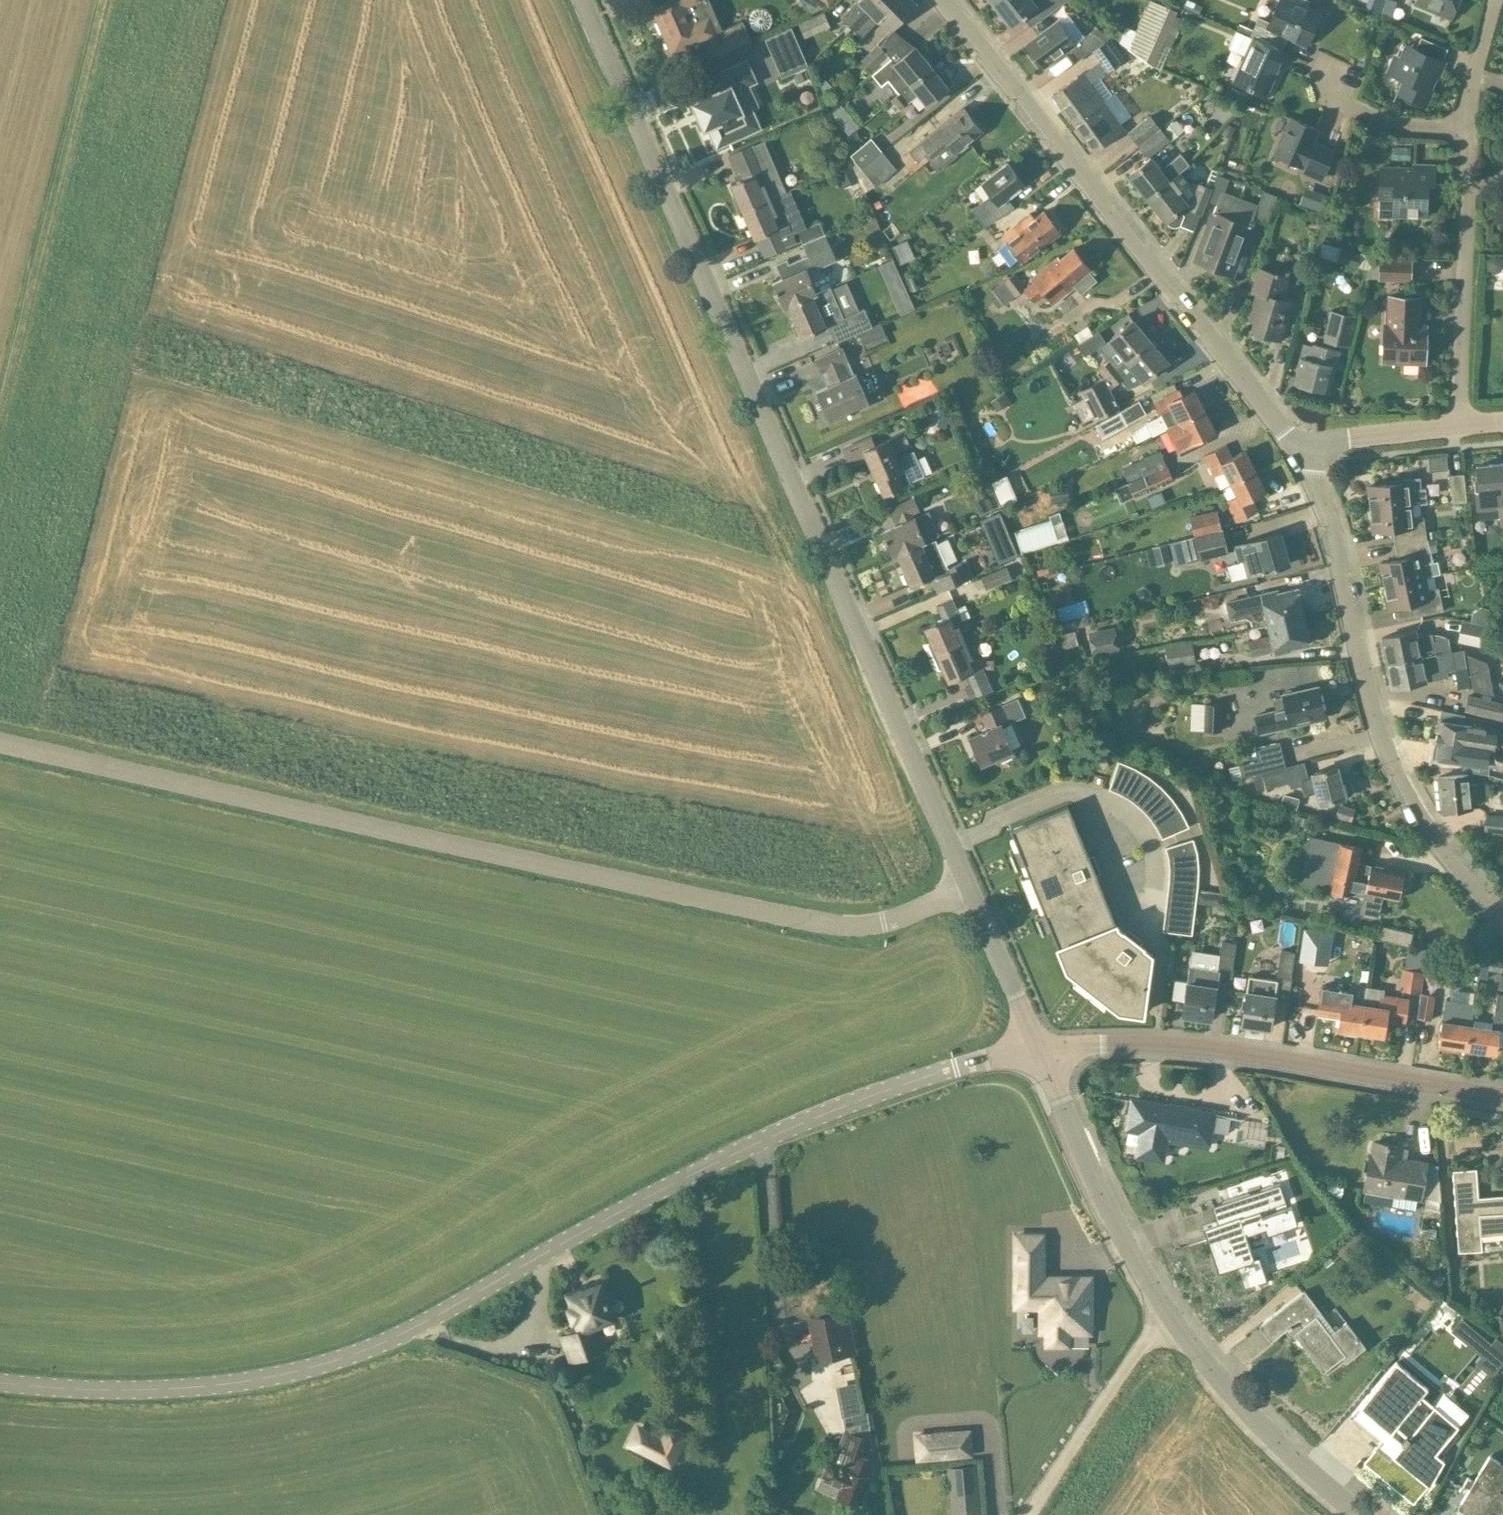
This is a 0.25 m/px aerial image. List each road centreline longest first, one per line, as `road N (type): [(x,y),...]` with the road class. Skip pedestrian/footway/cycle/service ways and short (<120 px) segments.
road 1 (tertiary): [(0,1382),(196,1389),(298,1369),(422,1321),(666,1185),(832,1112),(1037,1048)]
road 2 (tertiary): [(969,892),(582,0)]
road 3 (unclassified): [(0,741),(826,923),(885,920)]
road 4 (residential): [(1306,446),(945,0)]
road 5 (residential): [(1502,909),(1419,802),(1383,716),(1306,446)]
road 6 (tertiary): [(1502,1095),(1224,1047),(1037,1048)]
road 7 (residential): [(1175,1320),(1037,1048)]
road 8 (residential): [(1457,424),(1470,120)]
road 9 (residential): [(1362,1514),(1277,1444),(1175,1320)]
road 10 (residential): [(1026,1514),(1131,1359),(1175,1320)]
road 11 (residential): [(1470,120),(1382,107),(1340,90),(1304,50)]
road 12 (tertiary): [(1037,1048),(969,892)]
road 13 (residential): [(1457,424),(1306,446)]
road 14 (residential): [(1470,120),(1501,0)]

